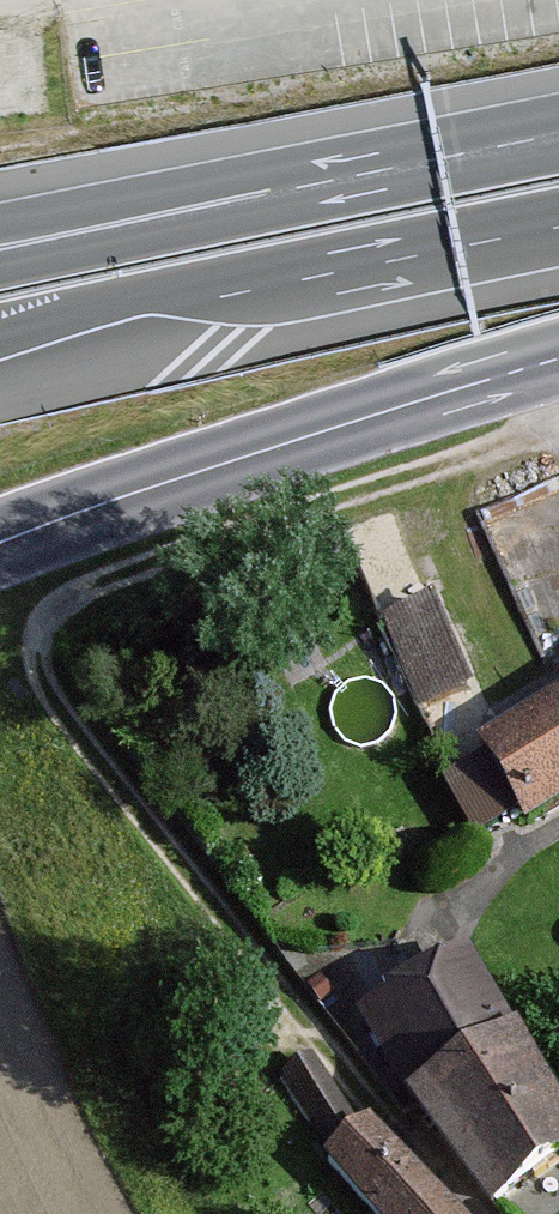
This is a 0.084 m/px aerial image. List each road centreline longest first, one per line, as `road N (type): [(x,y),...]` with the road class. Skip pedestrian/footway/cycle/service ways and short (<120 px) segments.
road 1 (primary): [(558,359),(0,543)]
road 2 (motorway): [(33,328),(558,226)]
road 3 (motorway): [(558,135),(268,192)]
road 4 (motorway): [(268,192),(0,266)]
road 5 (motorway): [(268,192),(0,226)]

